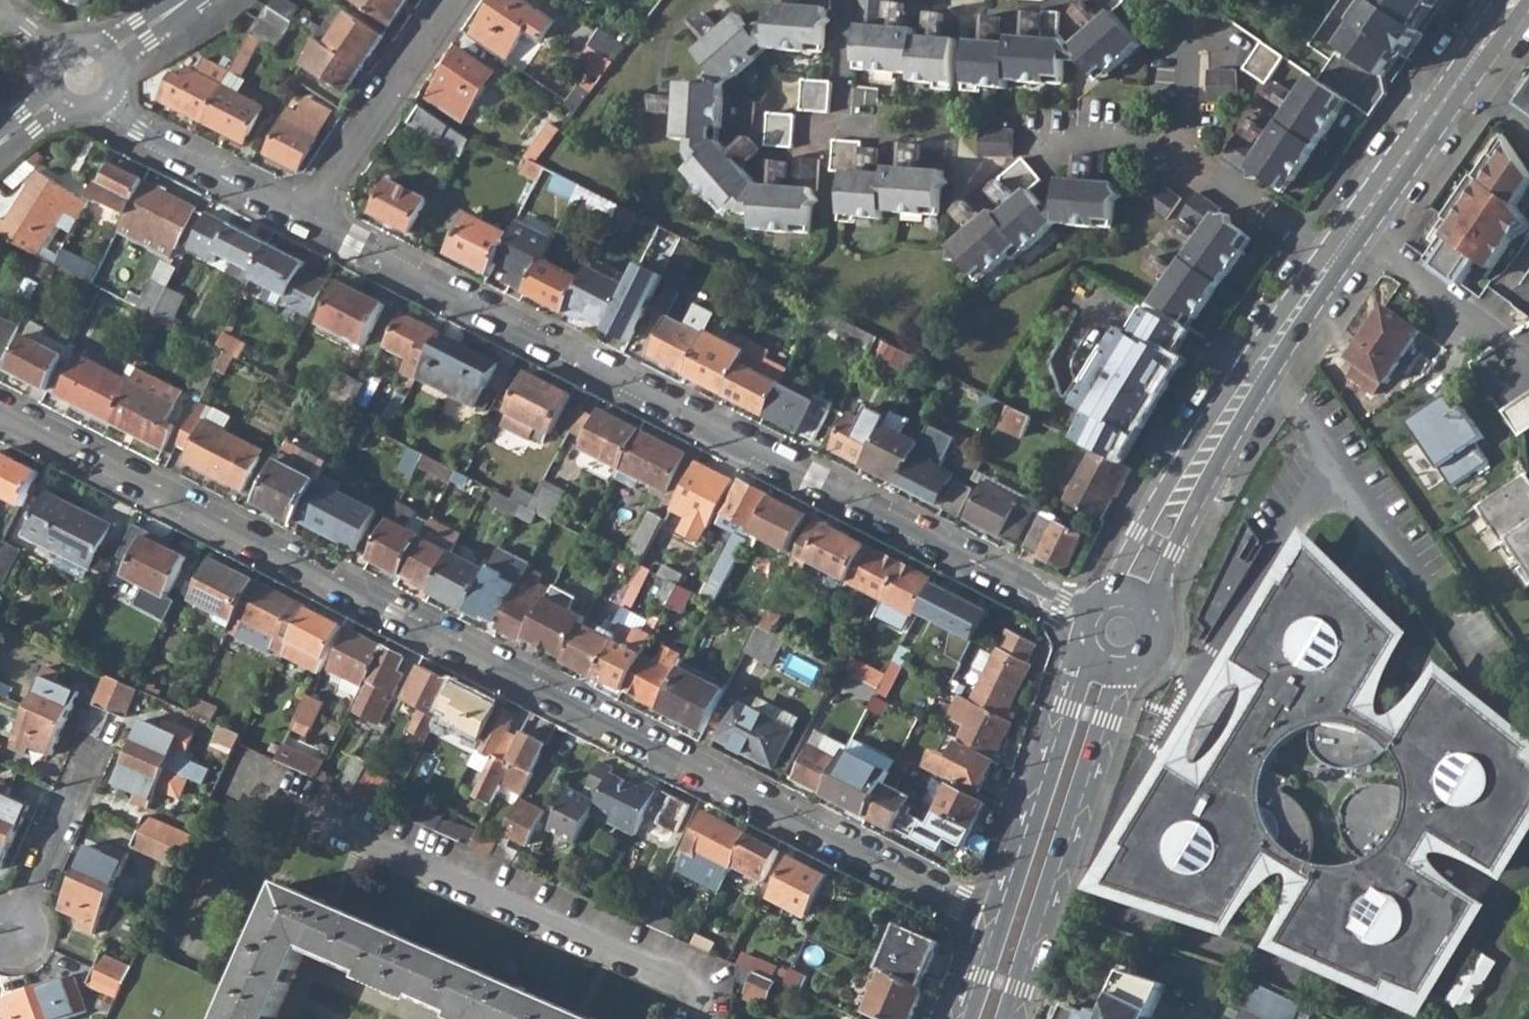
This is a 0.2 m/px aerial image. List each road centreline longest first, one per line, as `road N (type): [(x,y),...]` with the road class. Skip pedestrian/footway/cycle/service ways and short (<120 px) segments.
road 1 (residential): [(0,414),(1002,909)]
road 2 (residential): [(1084,617),(425,285),(308,210)]
road 3 (residential): [(1526,733),(1274,377)]
road 4 (tertiary): [(1007,1018),(1126,672)]
road 5 (residential): [(841,100),(1070,124),(1171,154)]
road 6 (tertiary): [(1516,0),(1348,237)]
road 7 (tertiary): [(1160,623),(1176,552),(1274,377)]
road 8 (tertiary): [(1084,650),(1002,909)]
road 9 (tertiary): [(1247,365),(1138,532),(1113,593)]
road 10 (residential): [(308,210),(455,0)]
road 11 (residential): [(308,210),(140,128),(105,100)]
road 12 (residential): [(1528,359),(1348,237)]
road 13 (residential): [(19,932),(95,752)]
road 14 (residential): [(1171,154),(1332,262)]
road 15 (residential): [(1171,154),(1187,113),(1193,41),(1166,0)]
road 16 (tertiary): [(1332,262),(1309,276),(1247,365)]
road 17 (tertiary): [(1274,377),(1332,262)]

